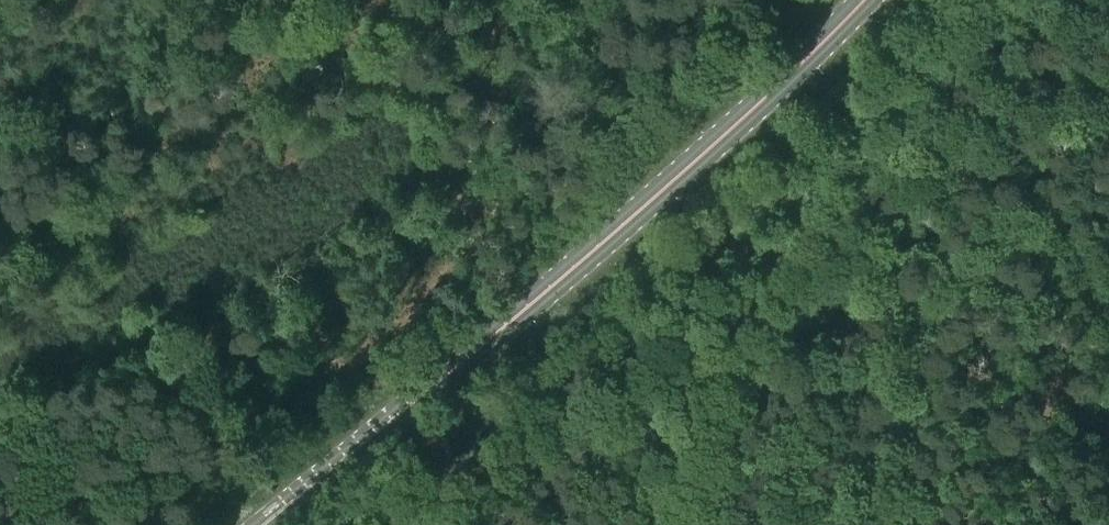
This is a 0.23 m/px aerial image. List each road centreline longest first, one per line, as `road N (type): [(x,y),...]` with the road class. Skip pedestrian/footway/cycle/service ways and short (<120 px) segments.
road 1 (primary): [(264,524),(729,132),(862,0)]

